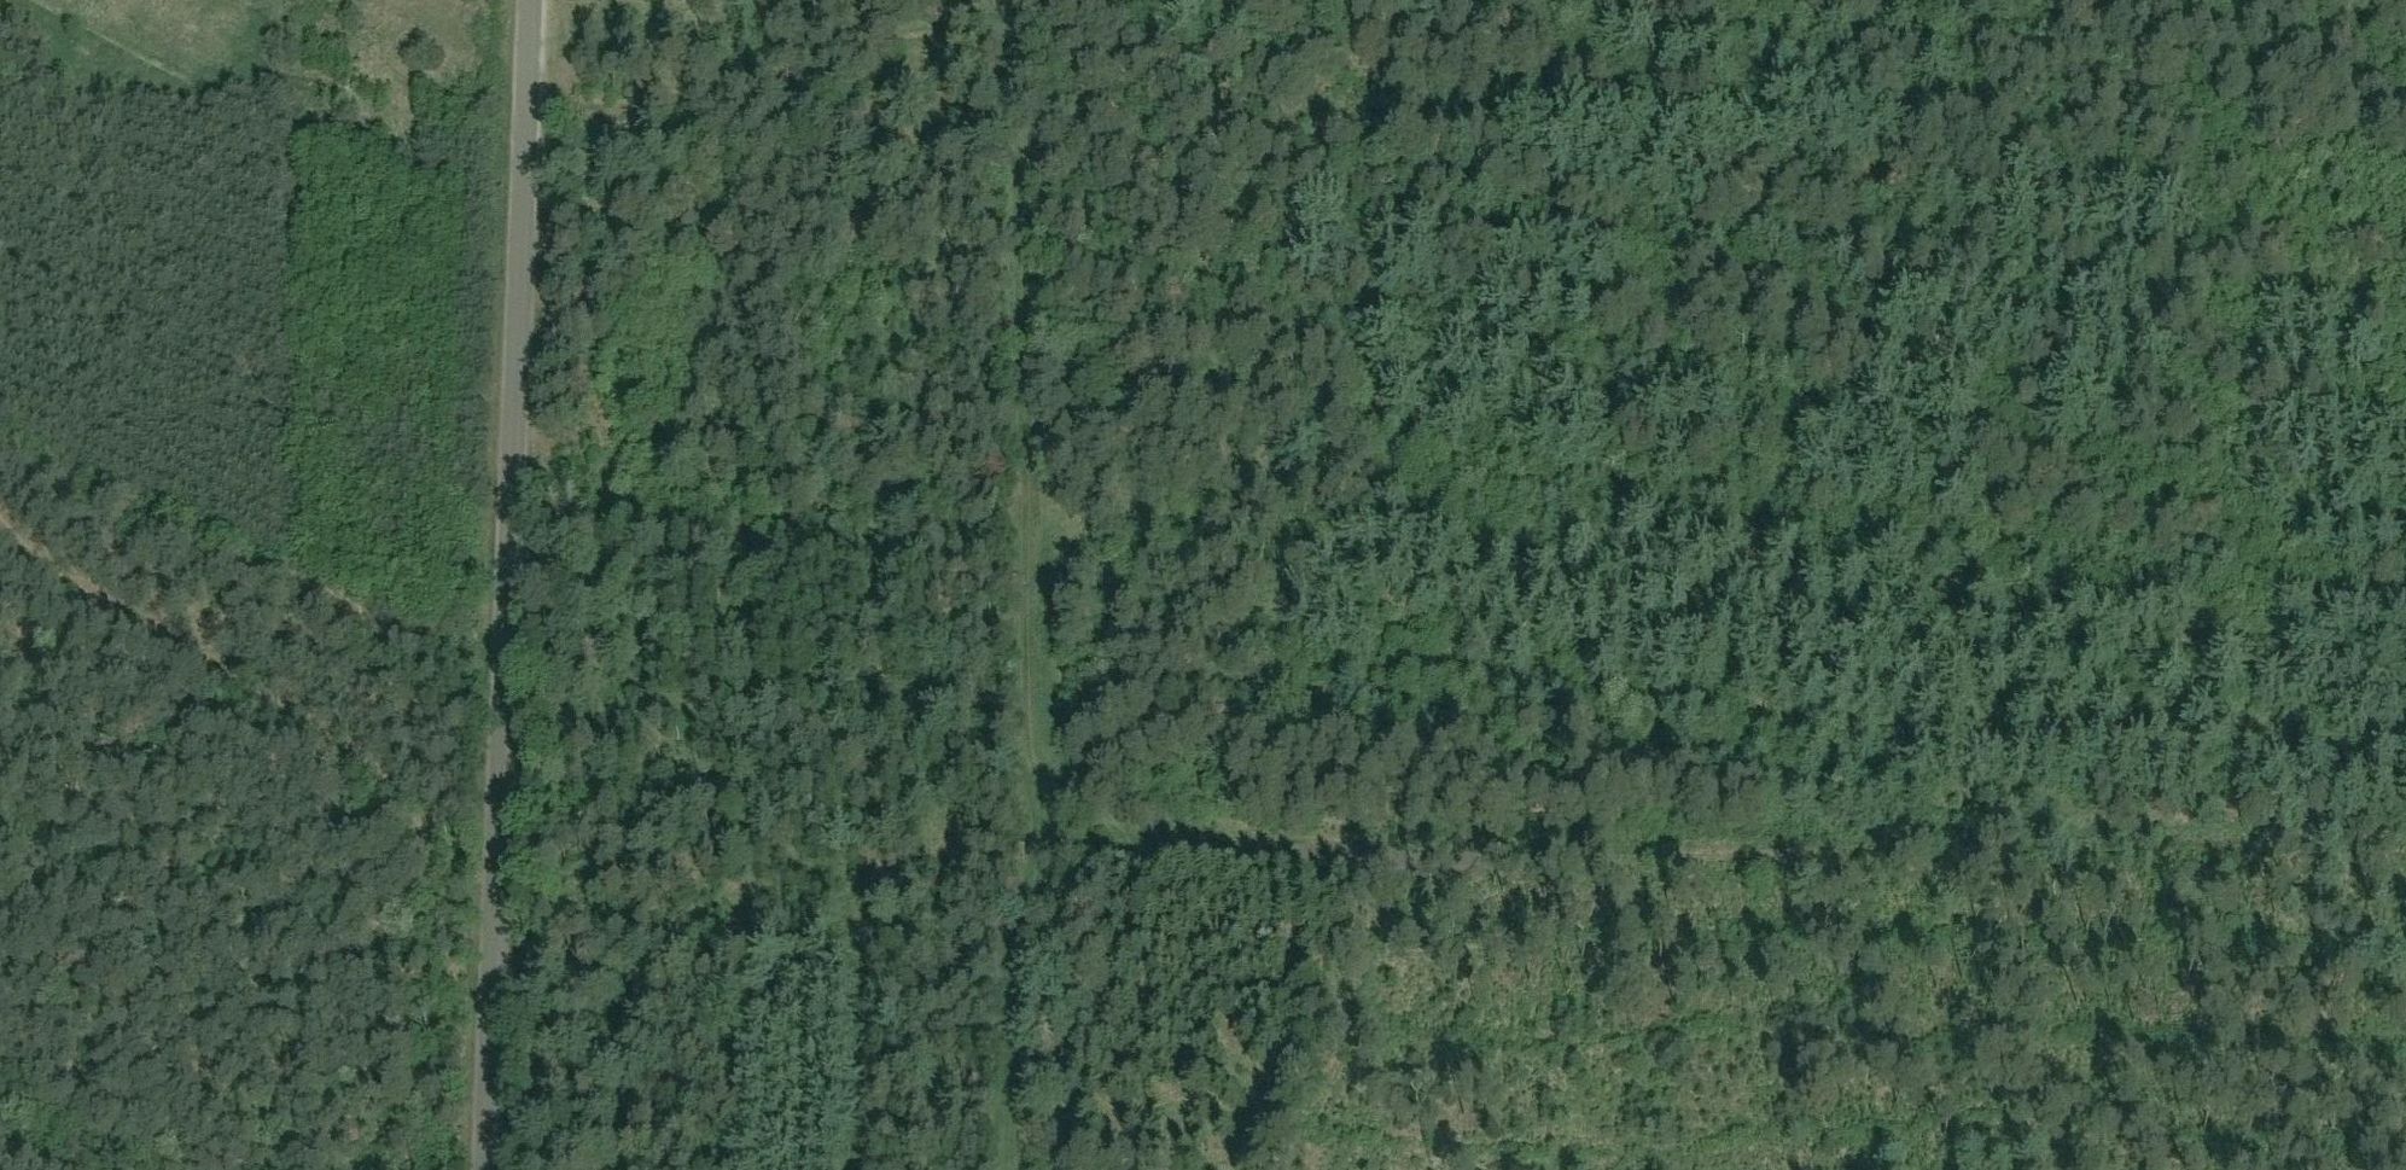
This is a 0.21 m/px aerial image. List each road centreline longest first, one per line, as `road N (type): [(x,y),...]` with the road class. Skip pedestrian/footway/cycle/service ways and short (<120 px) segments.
road 1 (track): [(1012,0),(1046,844),(1027,1169)]
road 2 (unclassified): [(536,0),(490,1169)]

